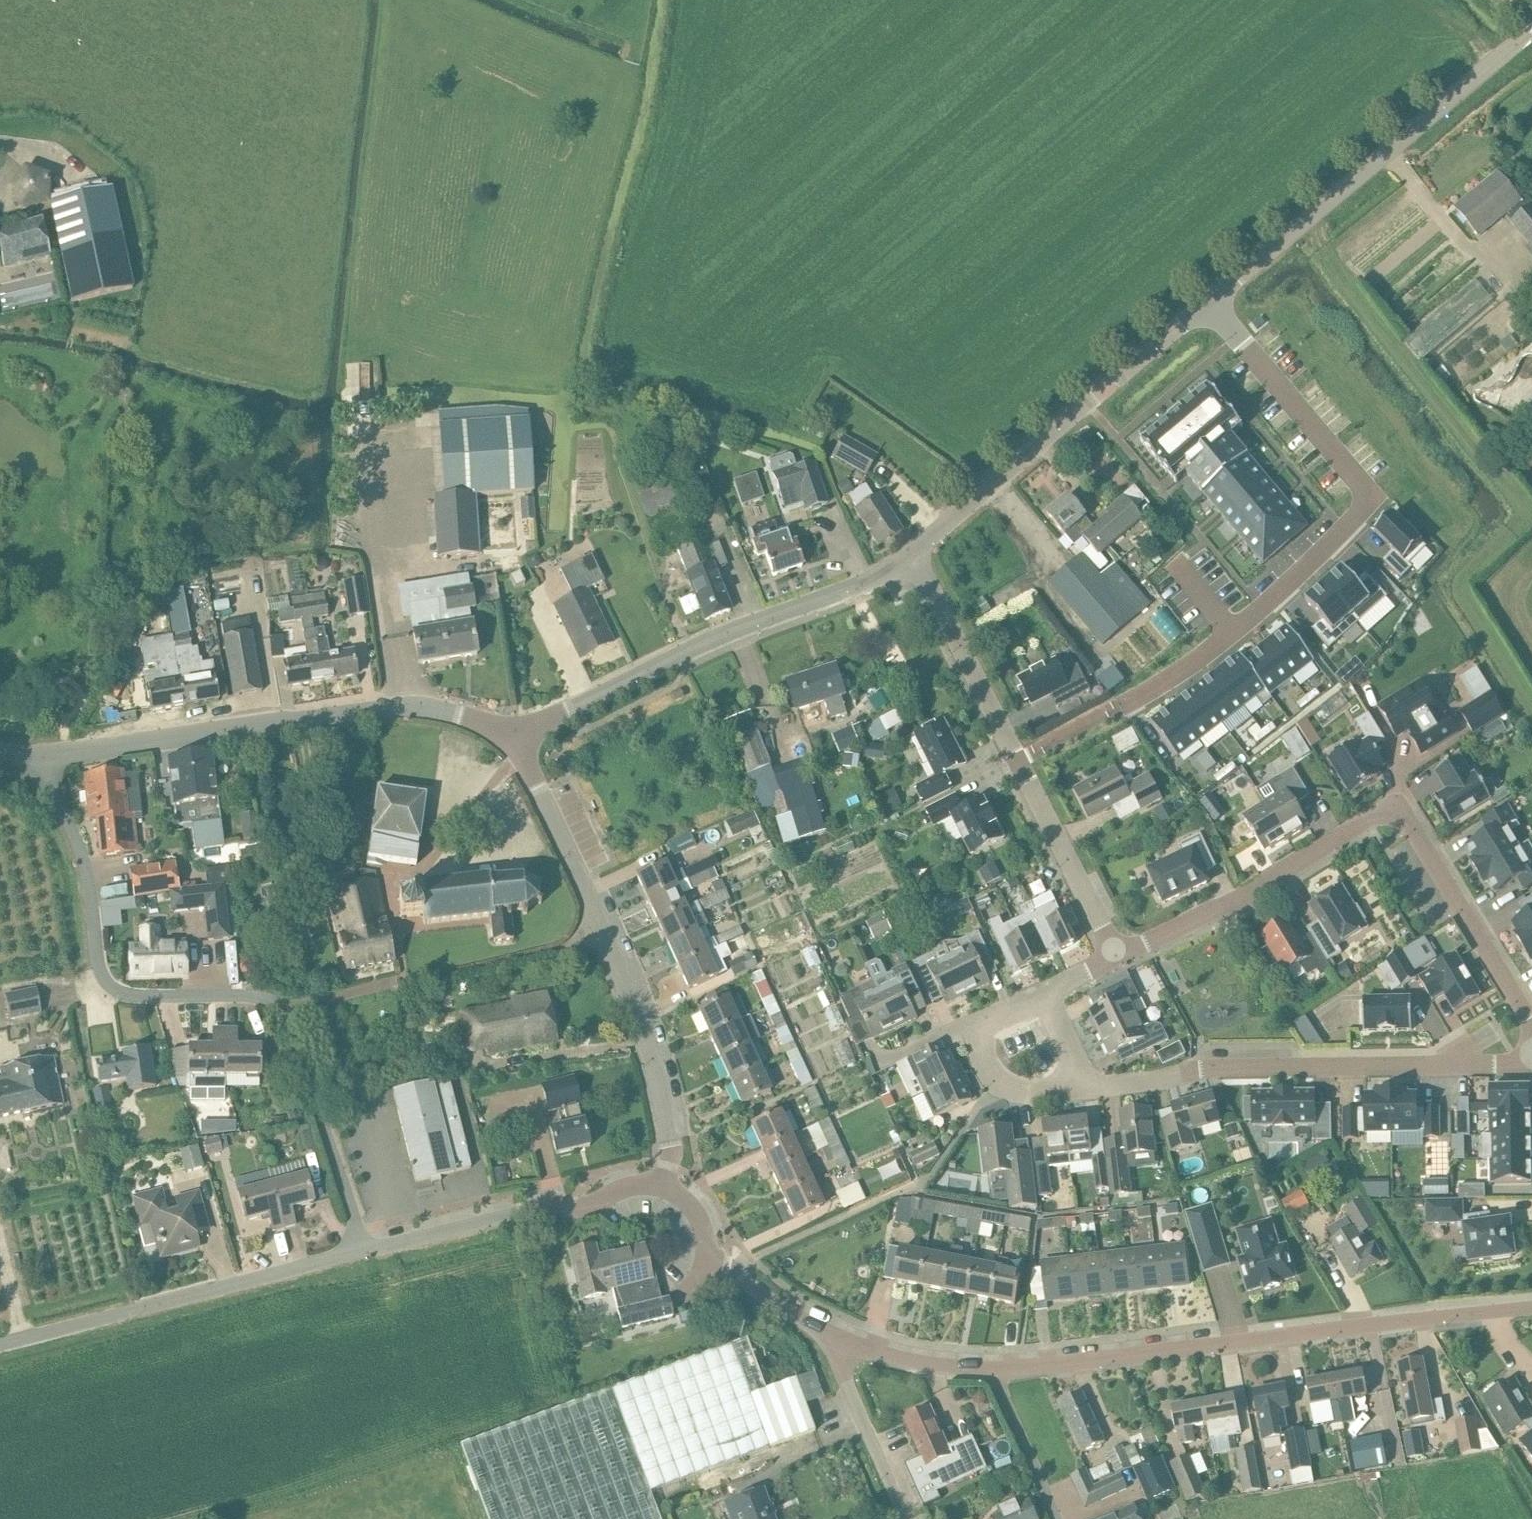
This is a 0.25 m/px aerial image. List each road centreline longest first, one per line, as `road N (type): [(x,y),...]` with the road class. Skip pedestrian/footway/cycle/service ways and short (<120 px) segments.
road 1 (residential): [(50,761),(56,805),(86,881),(97,970),(120,998),(284,1010),(357,1250)]
road 2 (residential): [(1121,706),(1206,655),(1371,497),(1210,300)]
road 3 (residential): [(1116,956),(1237,900),(1387,811),(1410,824),(1531,1029)]
road 4 (residential): [(1531,1310),(990,1372)]
road 5 (residential): [(520,740),(440,708),(348,708),(50,761)]
road 6 (residential): [(666,1186),(671,1147),(653,1064),(609,935),(520,740)]
road 7 (residential): [(1531,1054),(1514,1063),(1207,1067),(1084,1087)]
road 8 (residential): [(1116,956),(911,555)]
road 9 (residential): [(520,740),(677,656),(857,585),(911,555)]
road 10 (unclassified): [(1210,300),(1531,30)]
road 11 (residential): [(911,555),(1210,300)]
road 12 (residential): [(0,1347),(357,1250)]
road 13 (residential): [(357,1250),(540,1203),(582,1208)]
road 14 (residential): [(1084,1087),(1029,1092),(990,1074),(980,1041),(985,1026),(1041,992)]
road 15 (unclassified): [(904,1518),(835,1343)]
road 16 (unclassified): [(1053,1518),(990,1372)]
road 17 (residential): [(990,1372),(835,1343)]
road 18 (residential): [(835,1343),(708,1260)]

